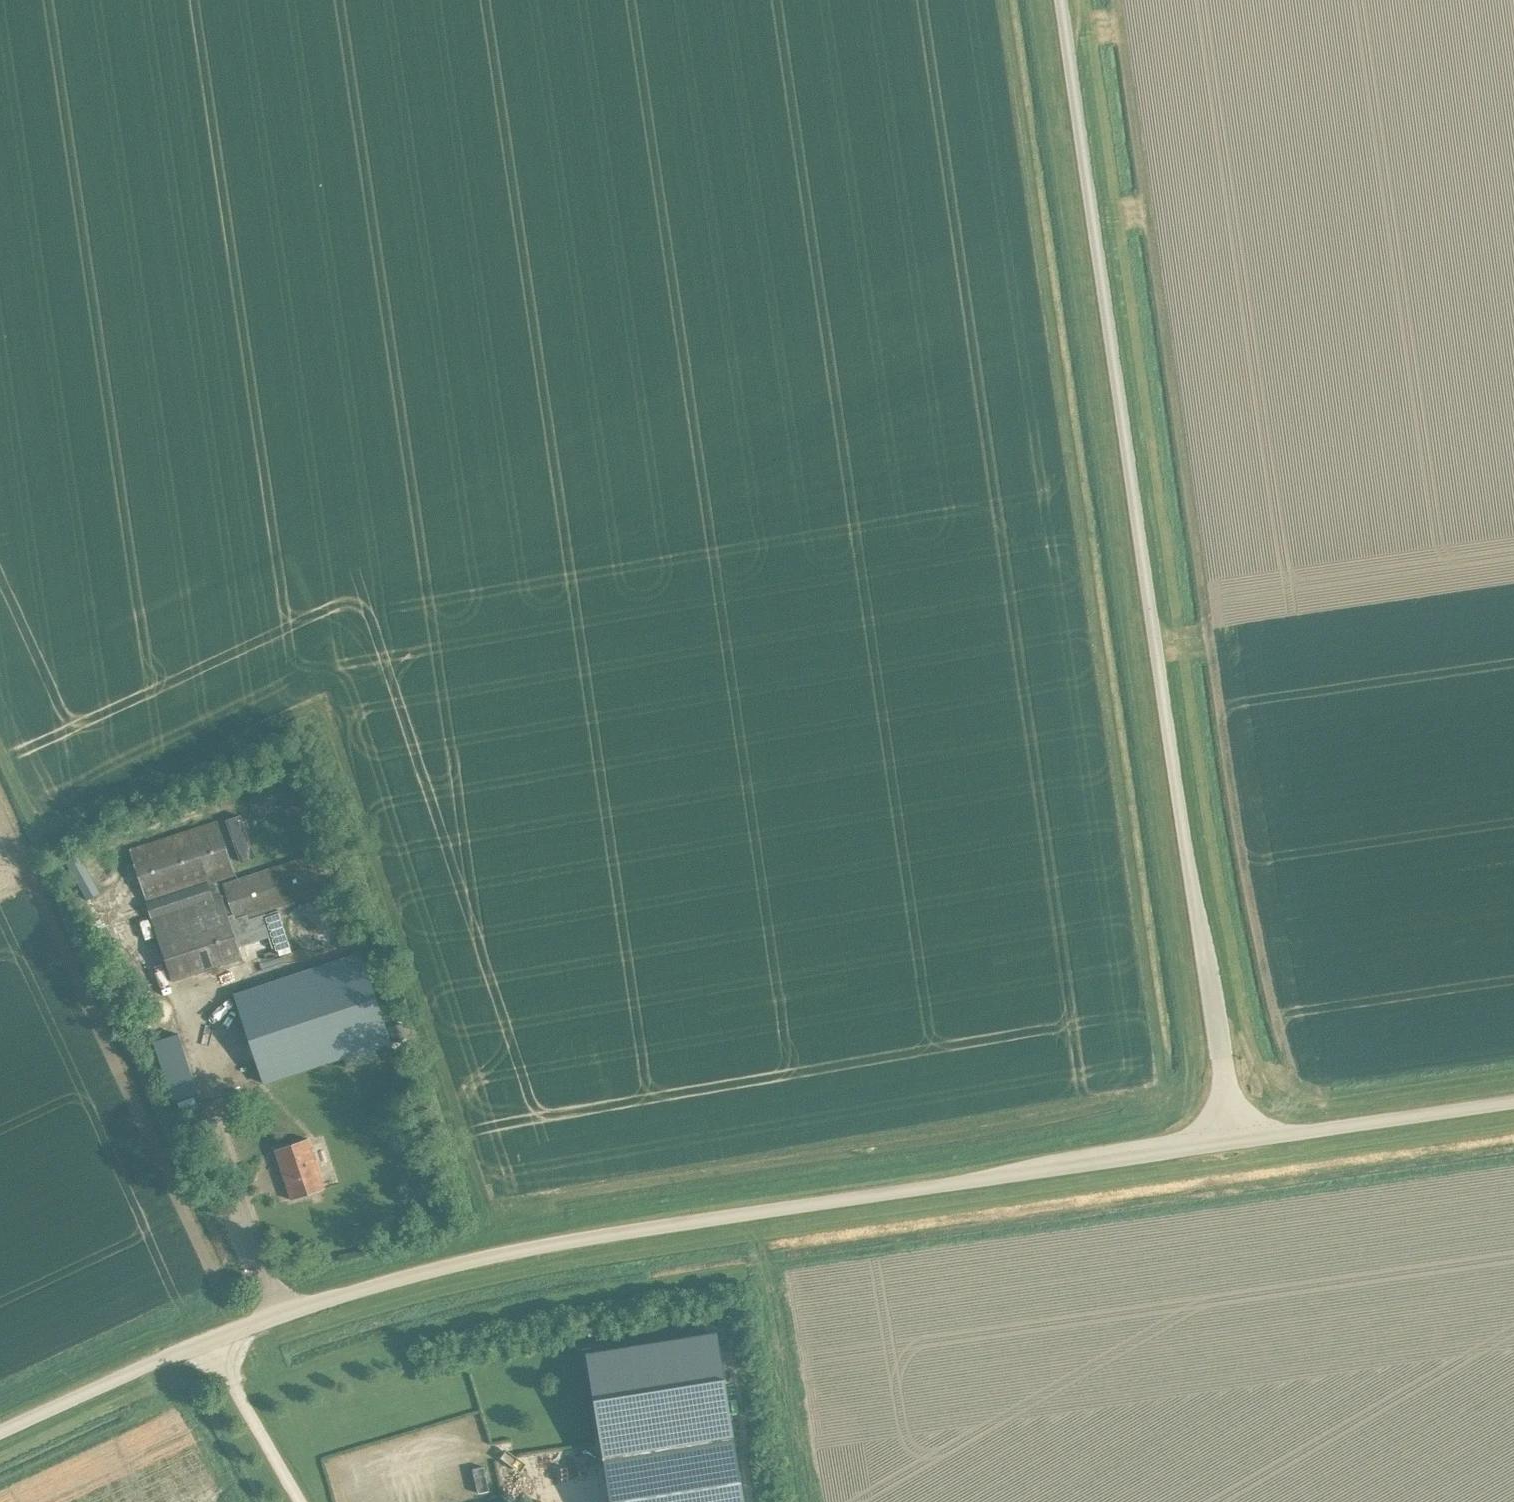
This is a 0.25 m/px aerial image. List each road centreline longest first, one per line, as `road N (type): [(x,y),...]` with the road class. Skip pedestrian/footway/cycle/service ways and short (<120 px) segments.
road 1 (unclassified): [(0,1434),(207,1338),(405,1275),(557,1238),(1232,1138)]
road 2 (unclassified): [(1232,1138),(1063,0)]
road 3 (unclassified): [(1232,1138),(1513,1097)]

